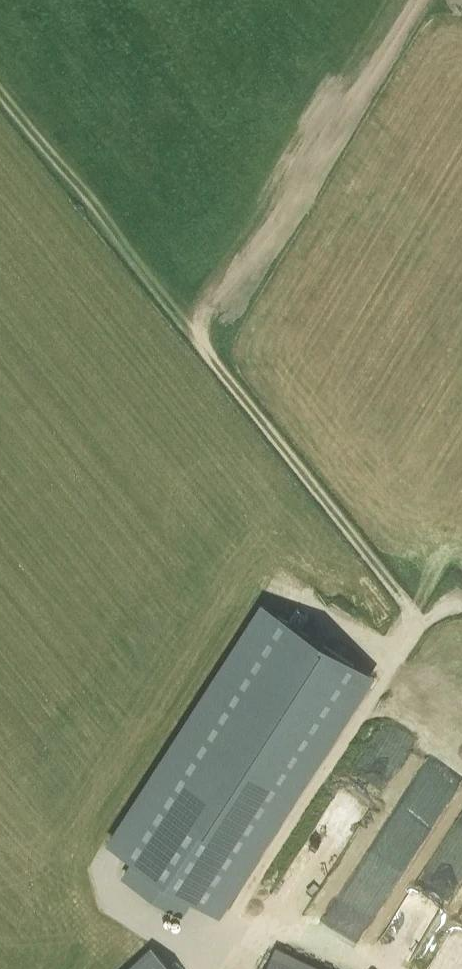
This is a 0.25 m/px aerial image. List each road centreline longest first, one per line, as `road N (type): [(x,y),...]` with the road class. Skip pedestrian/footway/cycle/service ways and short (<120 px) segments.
road 1 (track): [(208,968),(233,913),(418,629),(444,607),(461,603)]
road 2 (track): [(213,363),(200,330),(209,308),(263,251),(419,0)]
road 3 (track): [(213,363),(424,624)]

